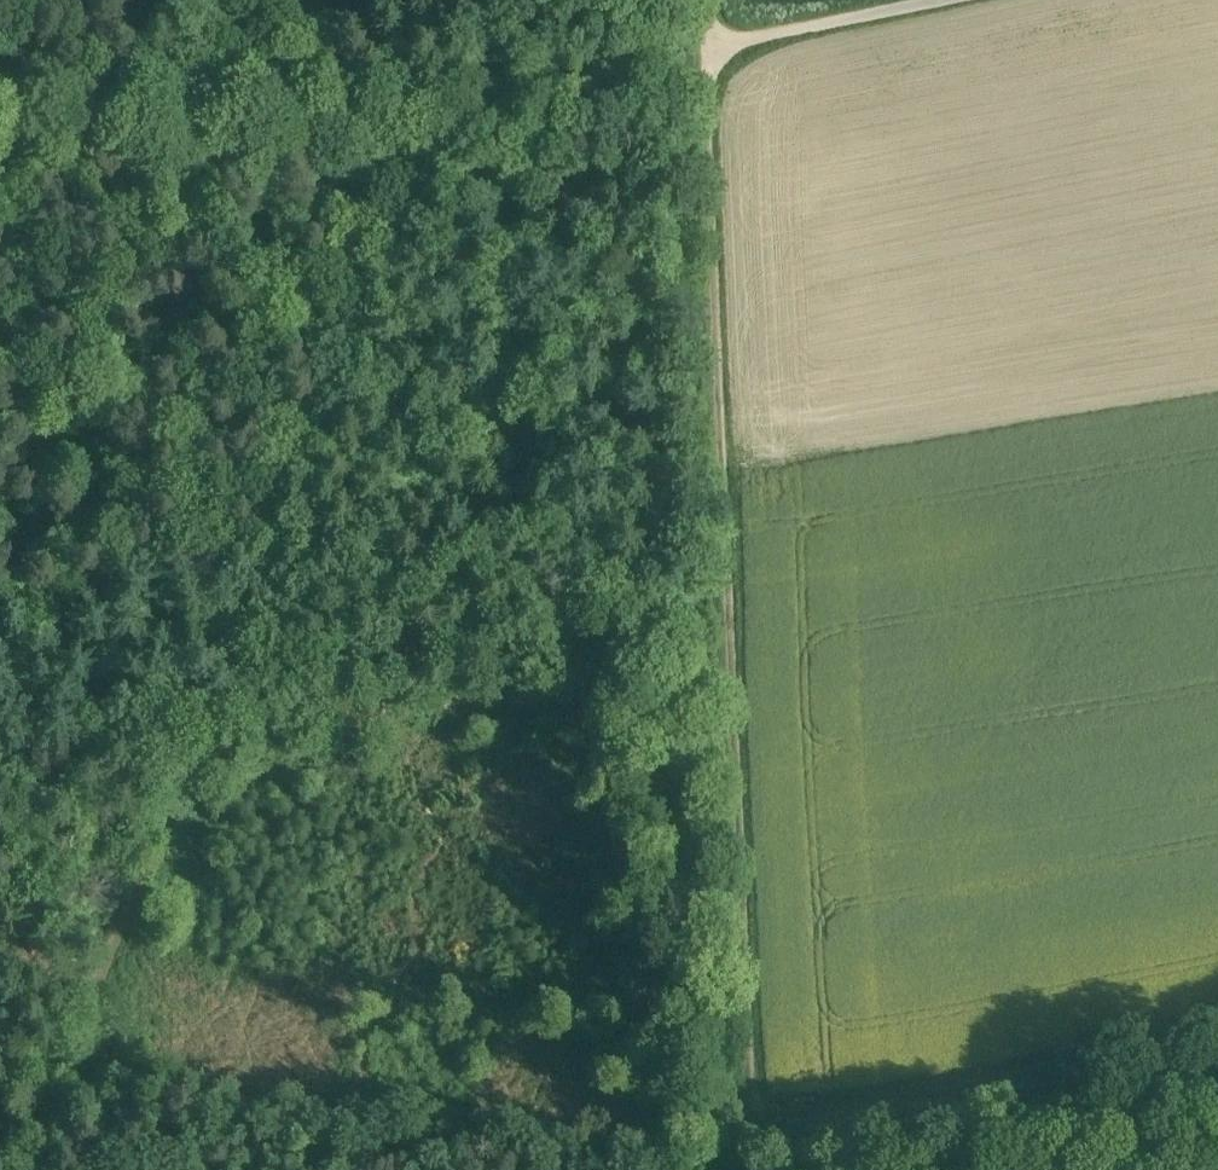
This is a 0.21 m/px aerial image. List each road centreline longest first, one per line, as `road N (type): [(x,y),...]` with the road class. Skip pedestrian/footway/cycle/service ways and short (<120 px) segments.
road 1 (track): [(463,122),(112,1039),(51,1169)]
road 2 (track): [(463,122),(536,397),(562,645),(686,1148)]
road 3 (track): [(717,39),(707,124),(751,1065)]
road 4 (track): [(686,1148),(522,1168),(218,1095),(112,1039)]
road 5 (track): [(1217,1061),(686,1148)]
road 6 (track): [(477,85),(0,99)]
road 7 (track): [(717,39),(942,0)]
road 8 (track): [(494,0),(463,122)]

